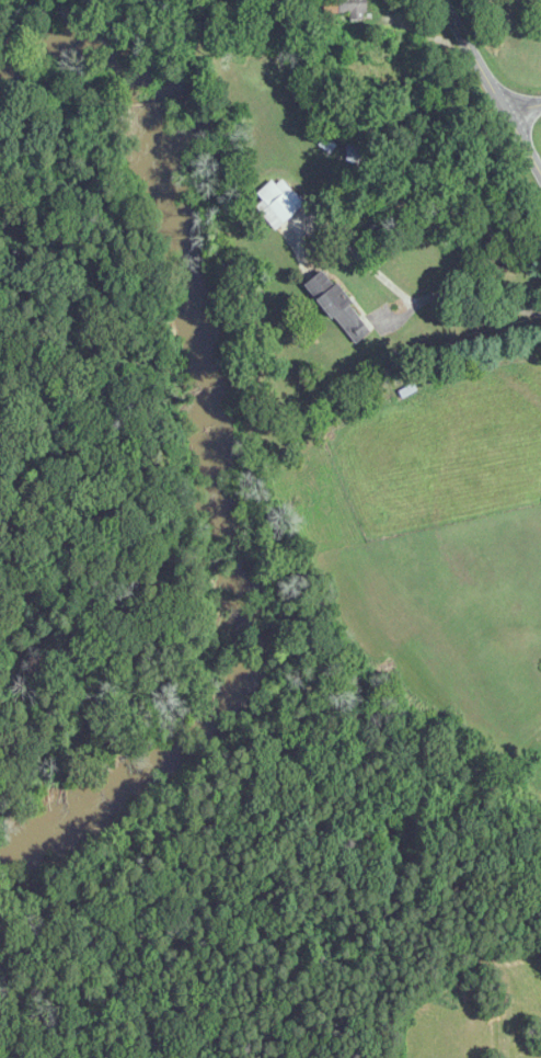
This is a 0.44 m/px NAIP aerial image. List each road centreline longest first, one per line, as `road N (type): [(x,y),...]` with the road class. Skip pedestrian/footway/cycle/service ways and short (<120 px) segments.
road 1 (residential): [(532,1057),(532,1014),(417,889),(365,863),(272,889),(244,938),(234,1057)]
road 2 (residential): [(540,168),(445,0)]

